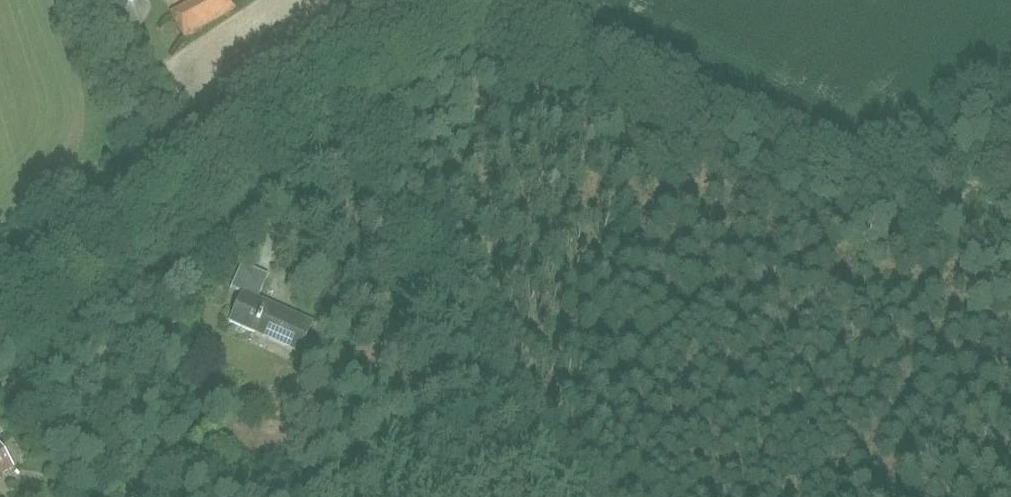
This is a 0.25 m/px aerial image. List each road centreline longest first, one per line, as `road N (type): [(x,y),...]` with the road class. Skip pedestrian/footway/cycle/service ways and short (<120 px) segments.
road 1 (unclassified): [(1010,244),(498,0)]
road 2 (unclassified): [(0,316),(463,0)]
road 3 (track): [(580,496),(303,109)]

